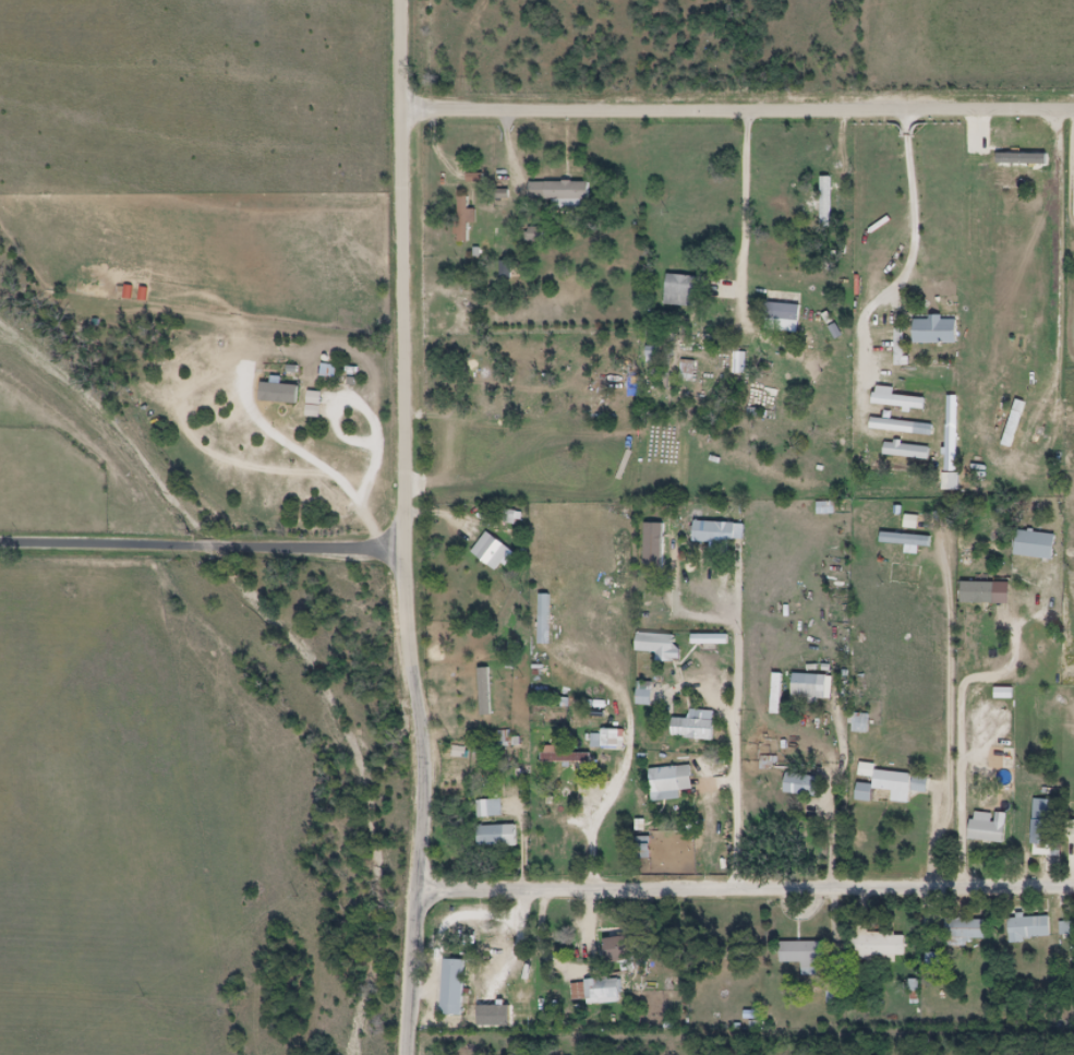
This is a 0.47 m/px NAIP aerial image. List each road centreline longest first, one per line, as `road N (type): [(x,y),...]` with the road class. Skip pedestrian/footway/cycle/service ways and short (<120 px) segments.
road 1 (residential): [(402,107),(1073,107)]
road 2 (residential): [(1073,887),(419,892)]
road 3 (residential): [(406,548),(401,0)]
road 4 (residential): [(406,1054),(426,789),(407,647),(406,548)]
road 5 (residential): [(406,548),(0,542)]

